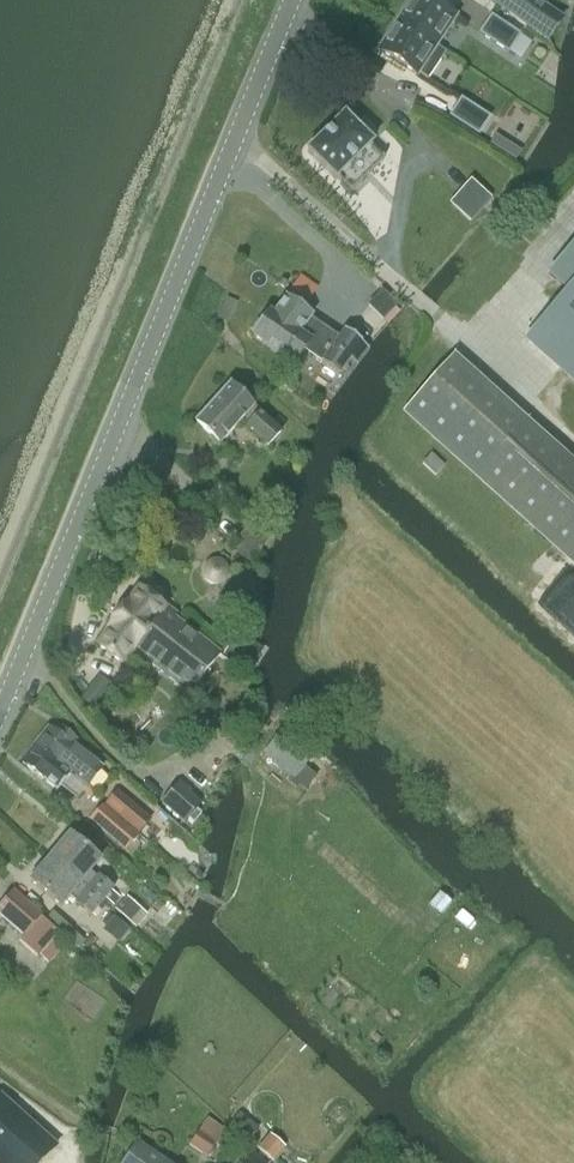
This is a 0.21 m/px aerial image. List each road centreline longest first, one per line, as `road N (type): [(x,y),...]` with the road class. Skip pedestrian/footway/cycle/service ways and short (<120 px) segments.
road 1 (tertiary): [(0,696),(292,0)]

